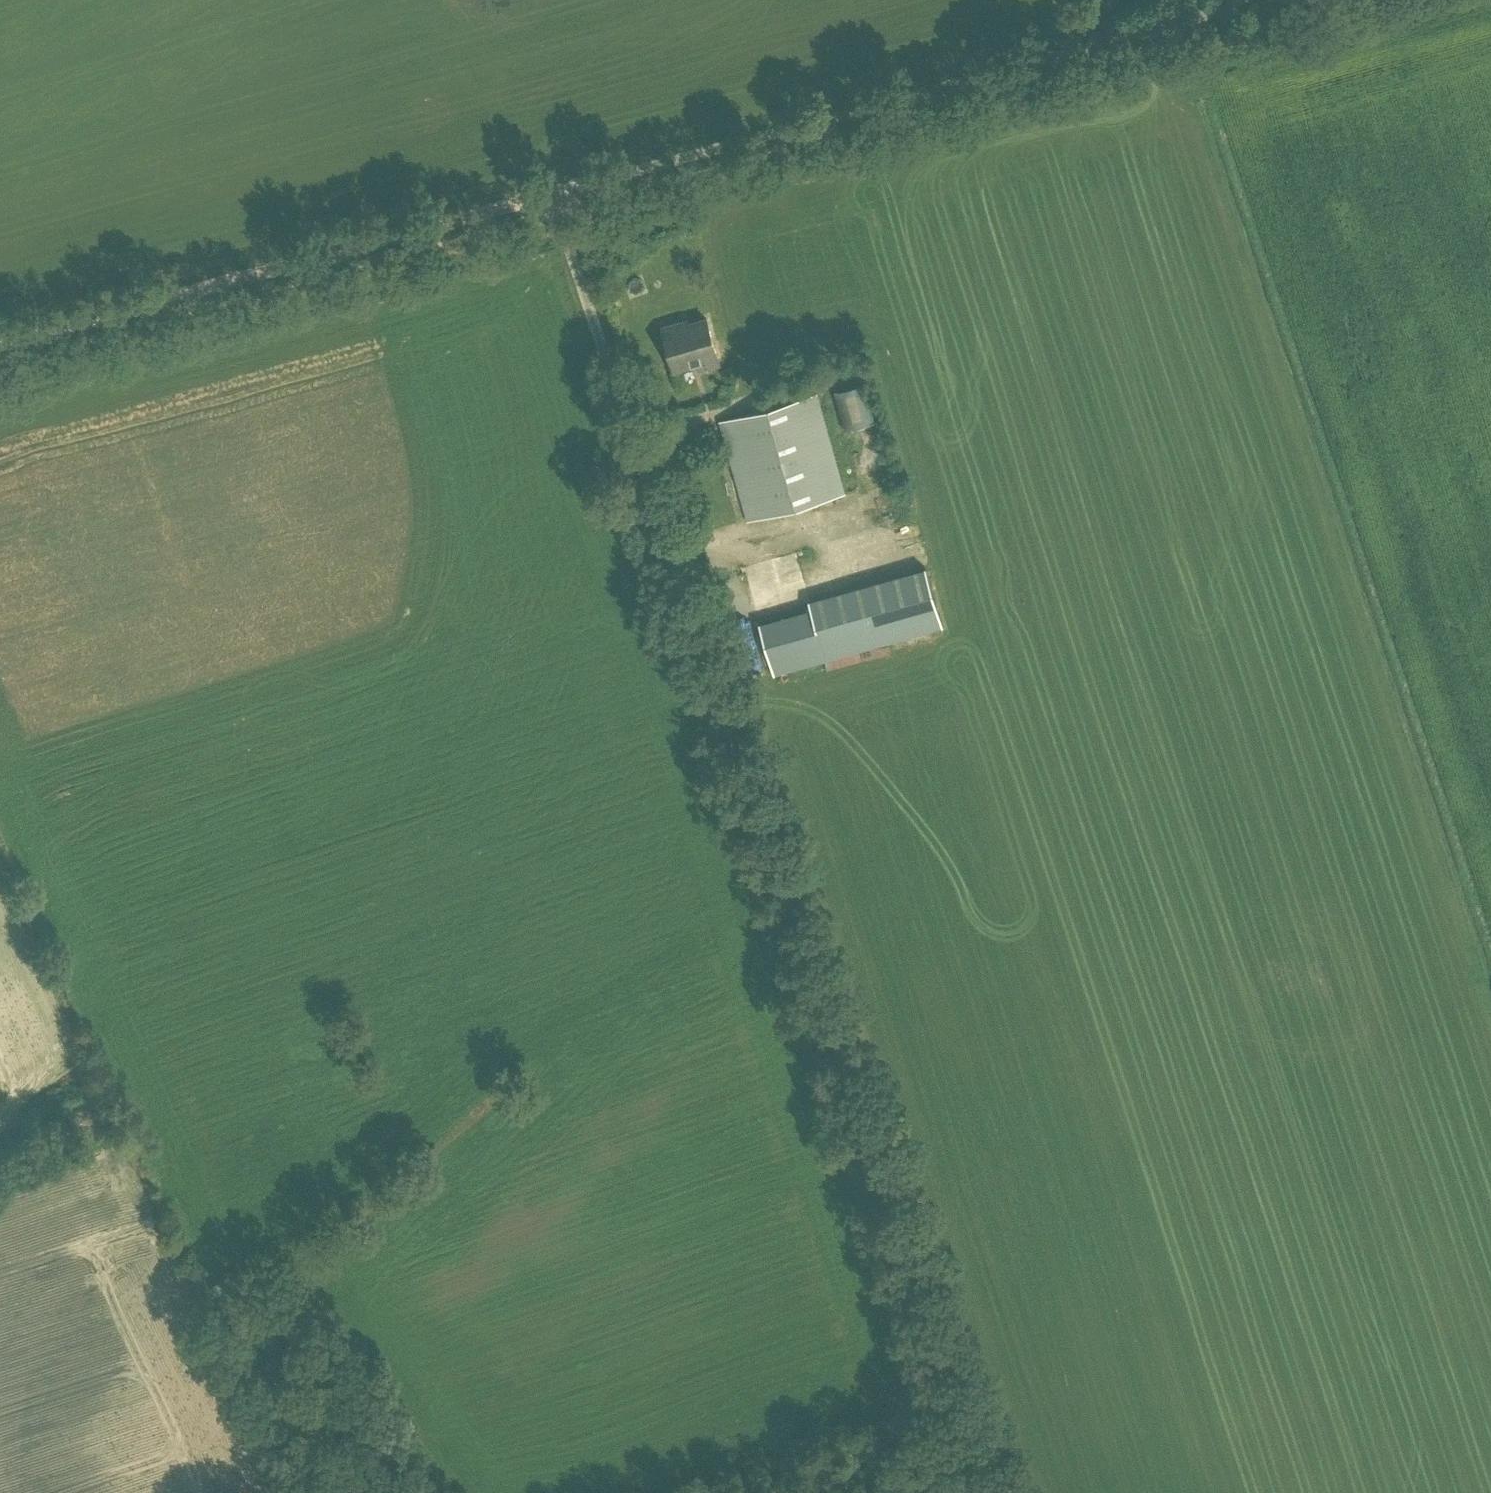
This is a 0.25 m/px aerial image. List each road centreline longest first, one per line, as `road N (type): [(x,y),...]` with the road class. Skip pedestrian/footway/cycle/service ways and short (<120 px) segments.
road 1 (unclassified): [(667,563),(555,192),(1264,0)]
road 2 (track): [(667,563),(992,1492)]
road 3 (track): [(555,192),(0,348)]

